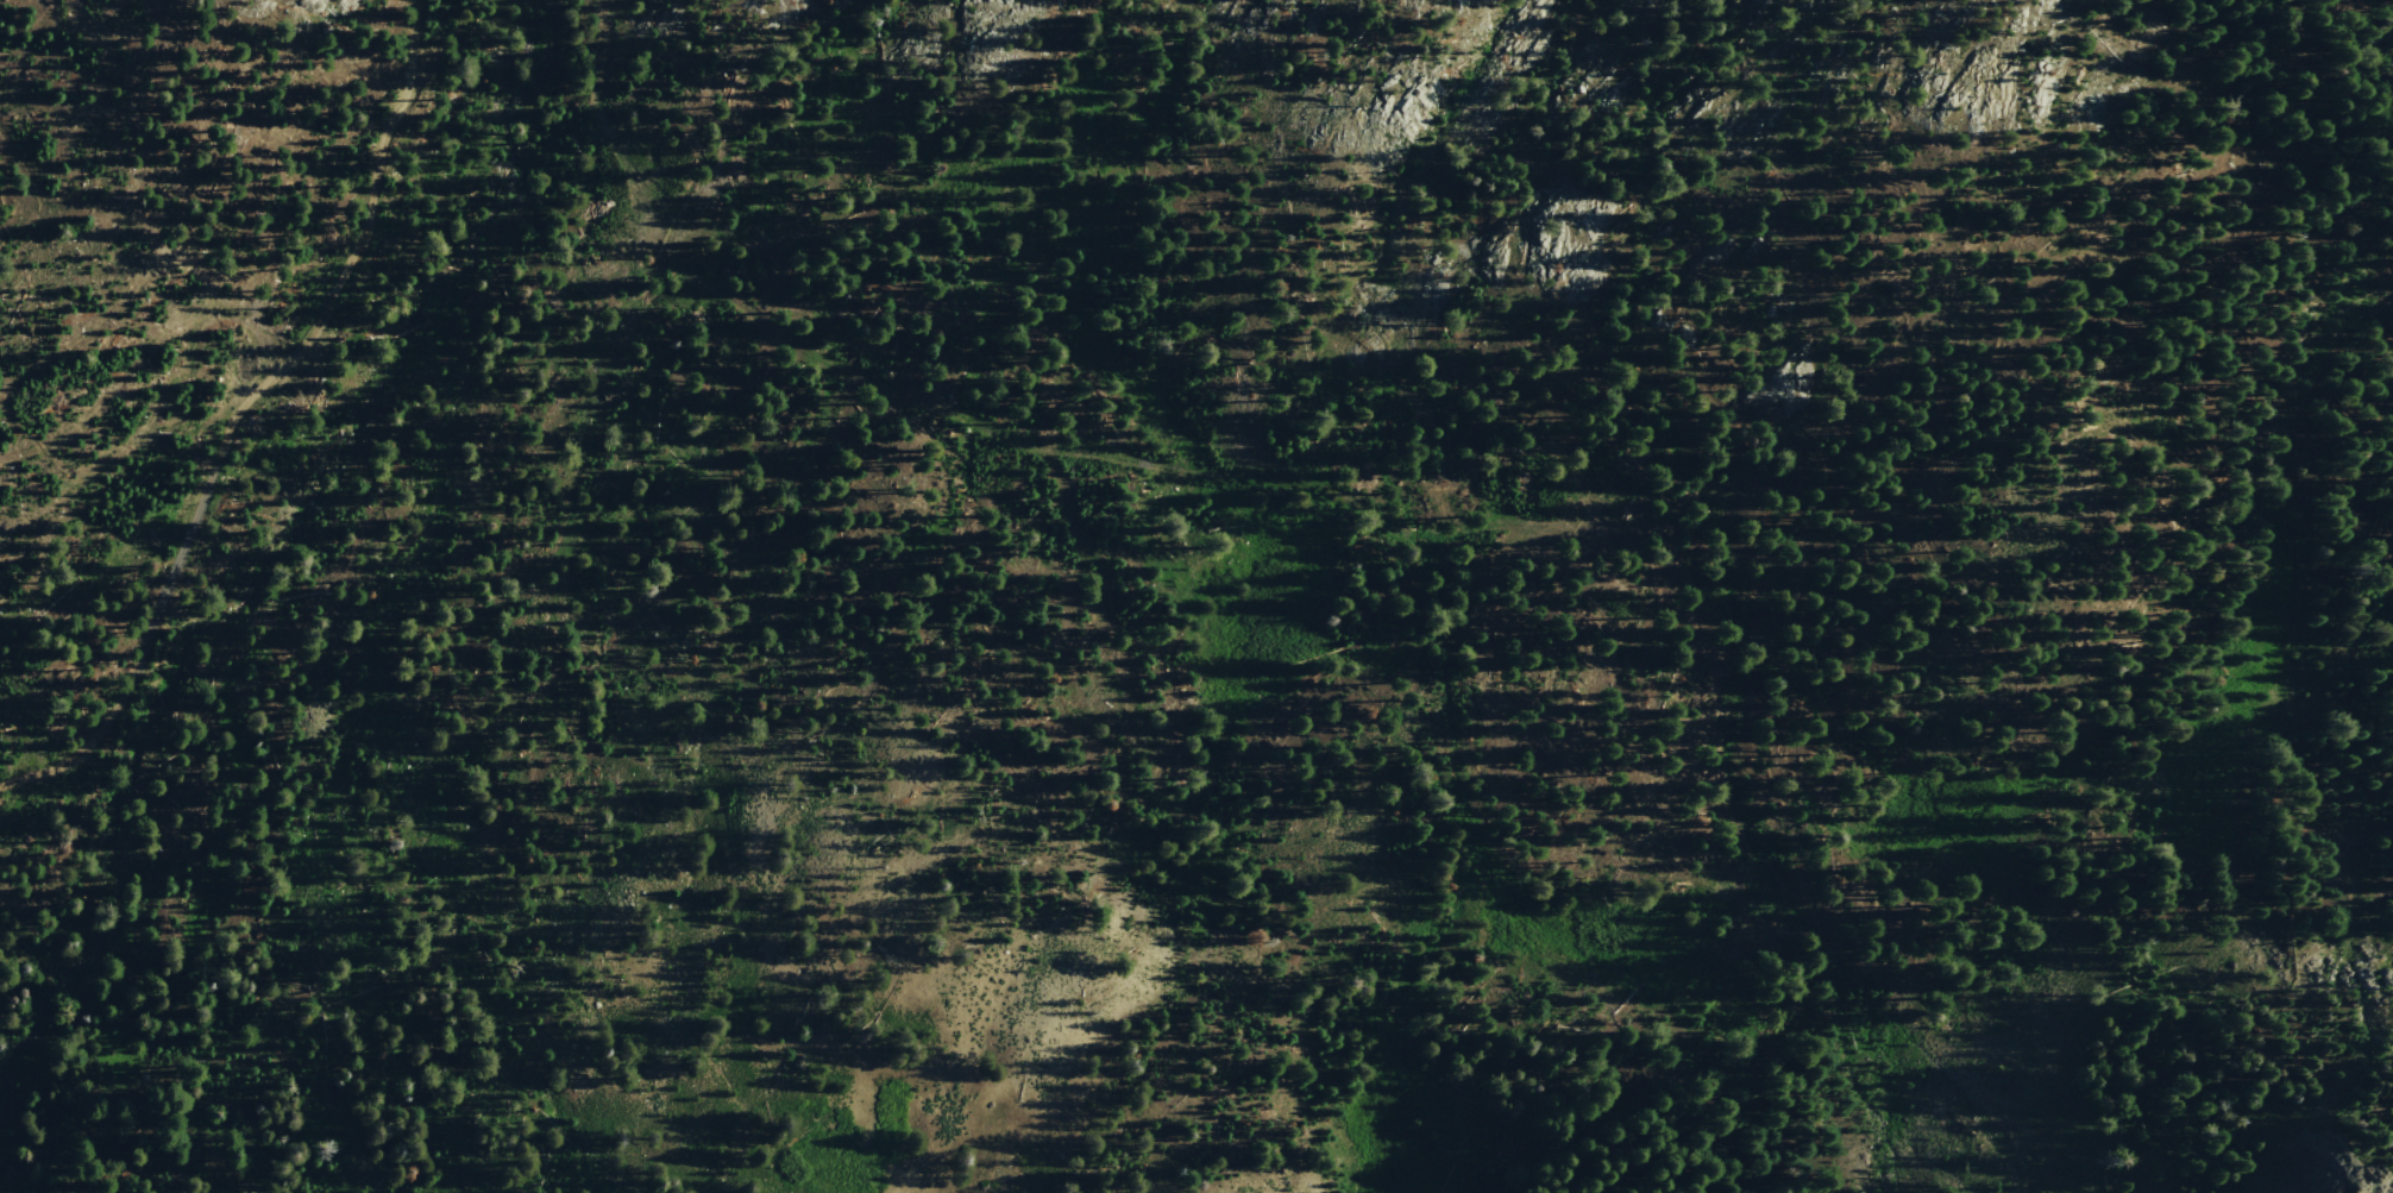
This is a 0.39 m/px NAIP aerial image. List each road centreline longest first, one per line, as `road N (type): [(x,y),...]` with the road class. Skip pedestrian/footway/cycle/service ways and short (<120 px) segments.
road 1 (track): [(605,0),(602,130),(641,180),(664,247),(810,356),(1020,437),(1306,491),(1419,526),(1493,519),(1571,525),(1590,504)]
road 2 (track): [(0,790),(63,765),(113,712),(221,445),(306,334),(362,241),(379,156),(407,95),(418,0)]

